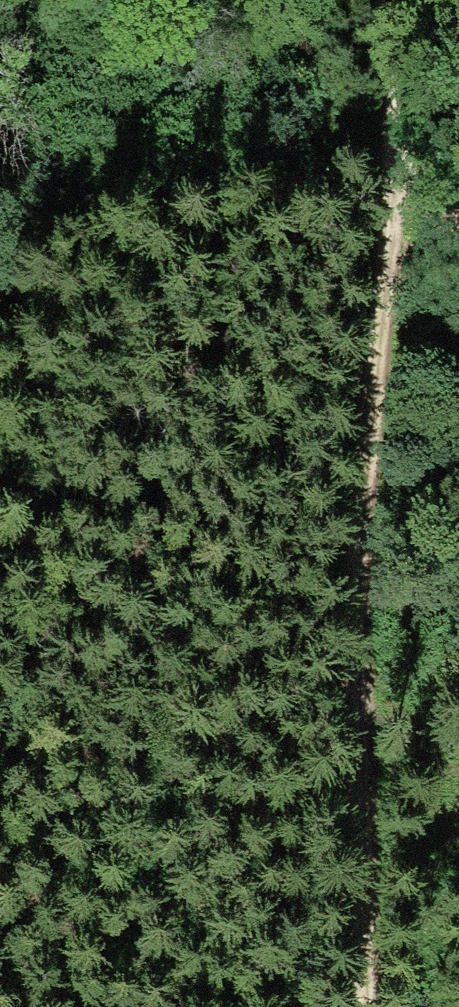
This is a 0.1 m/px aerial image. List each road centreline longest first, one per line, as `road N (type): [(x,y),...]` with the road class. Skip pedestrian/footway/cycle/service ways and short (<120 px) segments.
road 1 (track): [(355,1006),(355,703),(395,0)]
road 2 (track): [(355,703),(439,786),(458,845)]
road 3 (track): [(458,249),(383,143)]

